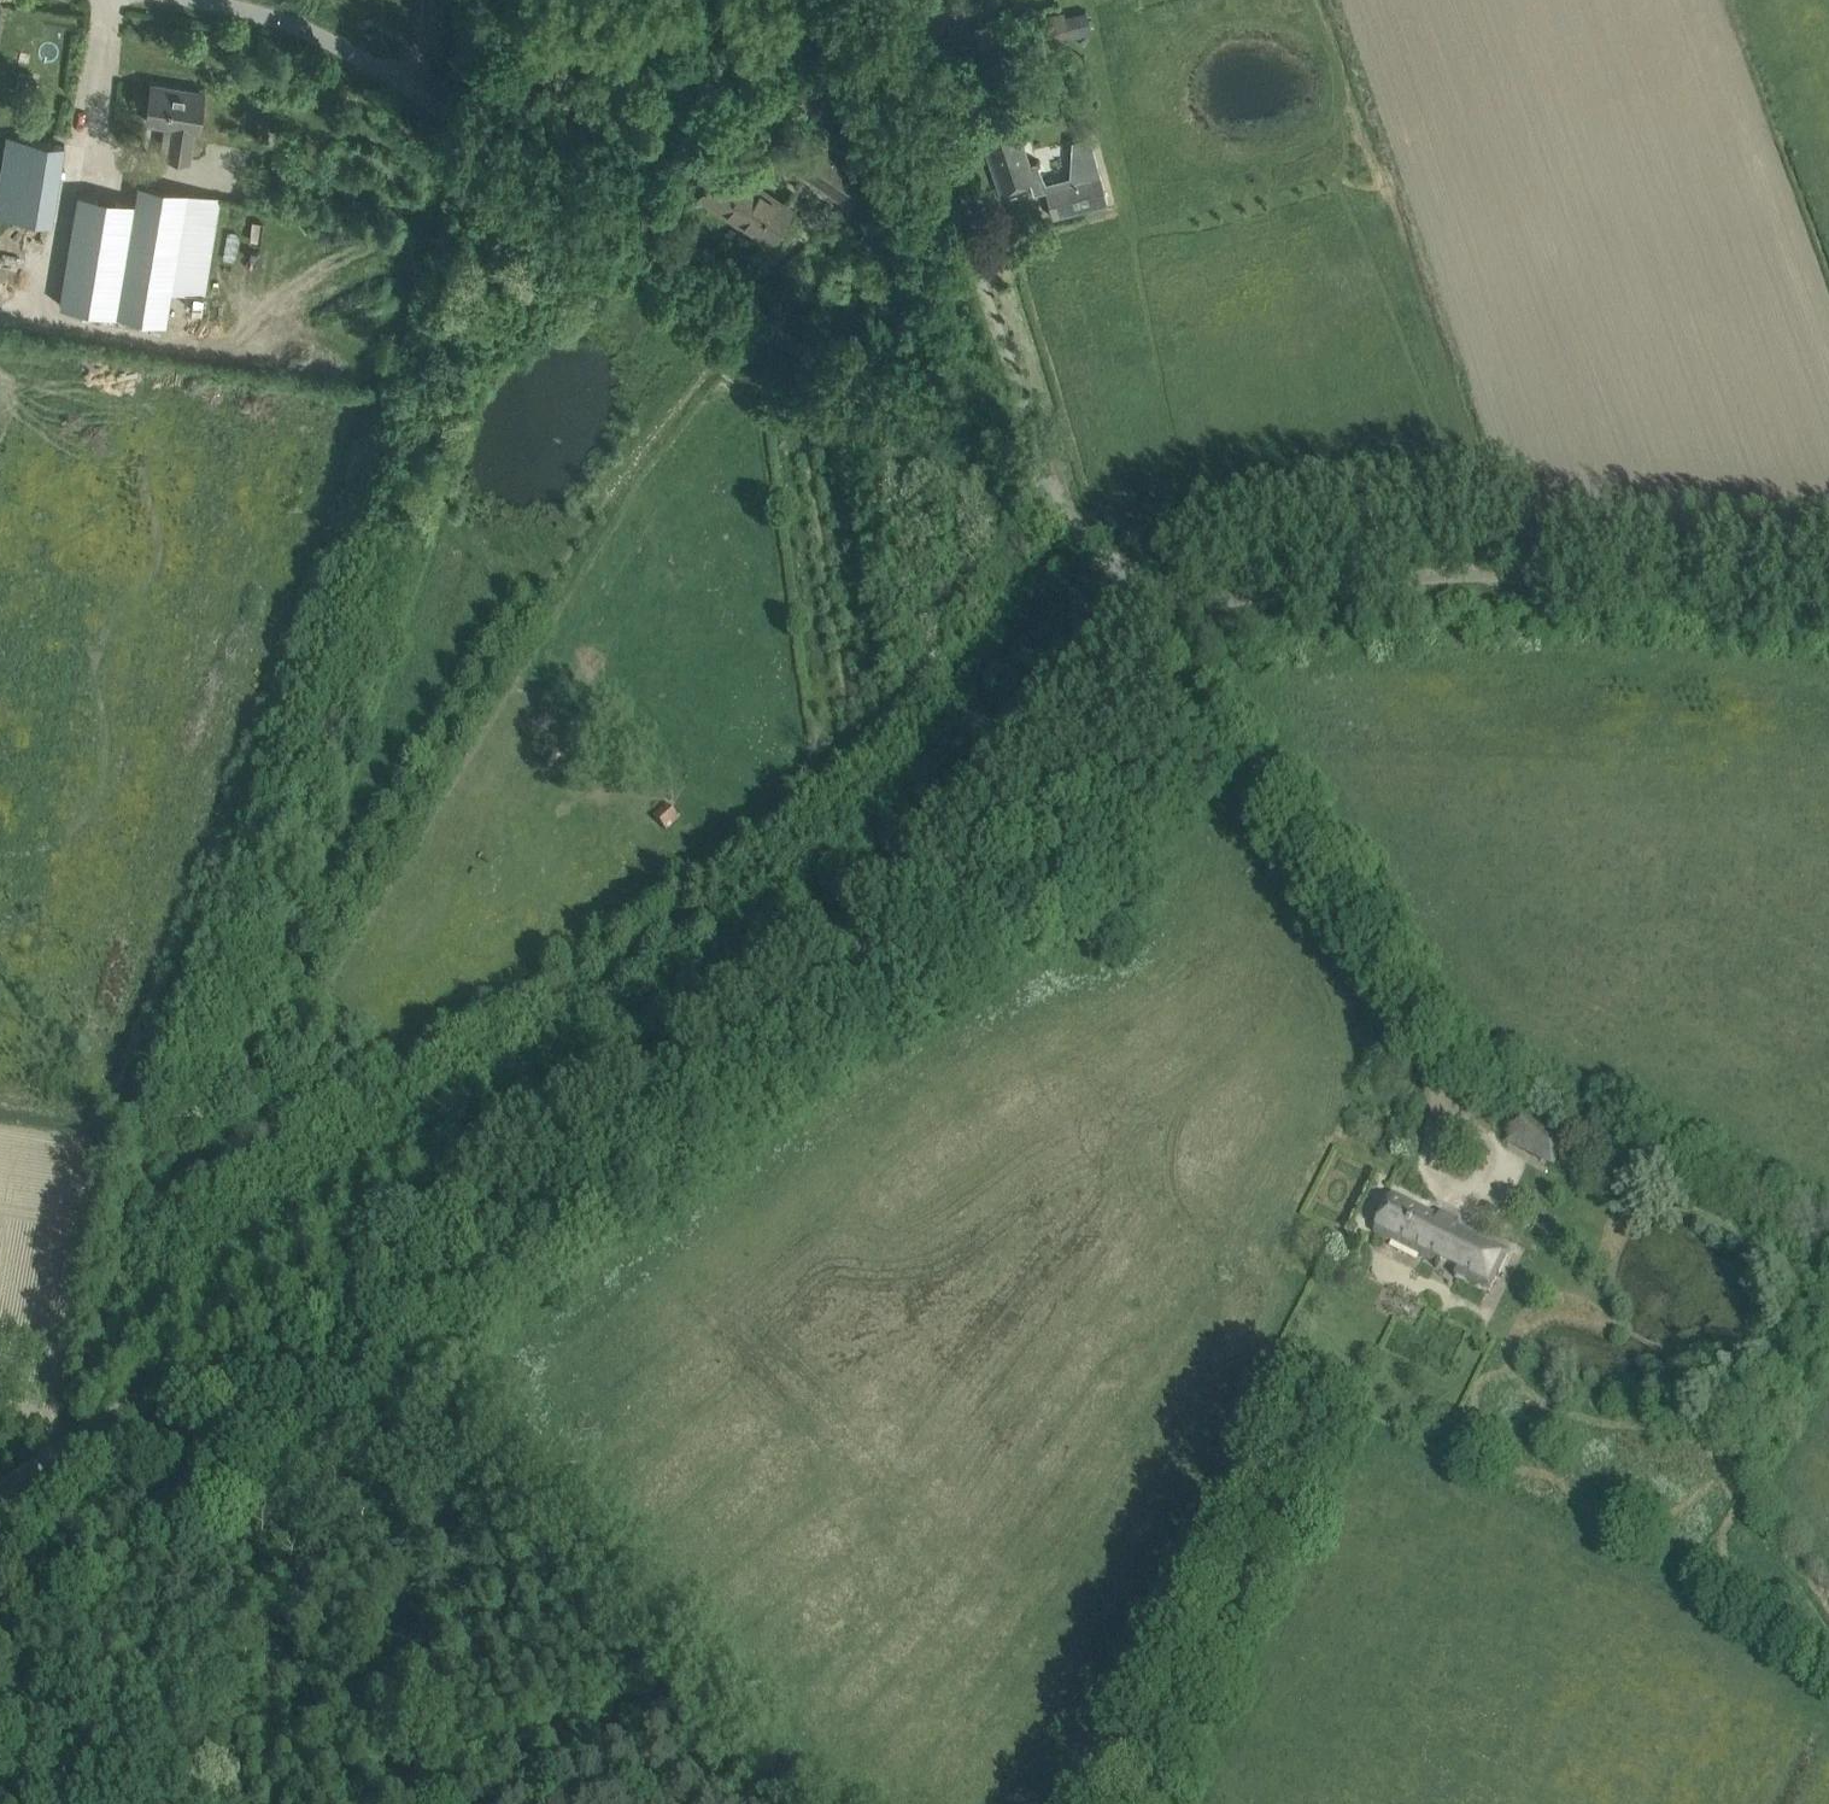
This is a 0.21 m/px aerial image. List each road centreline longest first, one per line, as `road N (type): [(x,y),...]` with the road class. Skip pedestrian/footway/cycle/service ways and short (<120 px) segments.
road 1 (unclassified): [(0,1482),(863,894),(1156,609)]
road 2 (unclassified): [(1043,512),(440,105),(338,46),(244,9),(190,0)]
road 3 (unclassified): [(1156,609),(1267,592),(1532,572),(1828,591)]
road 4 (unclassified): [(1043,512),(1045,466),(912,0)]
road 5 (unclassified): [(1156,609),(1120,566),(1043,512)]

